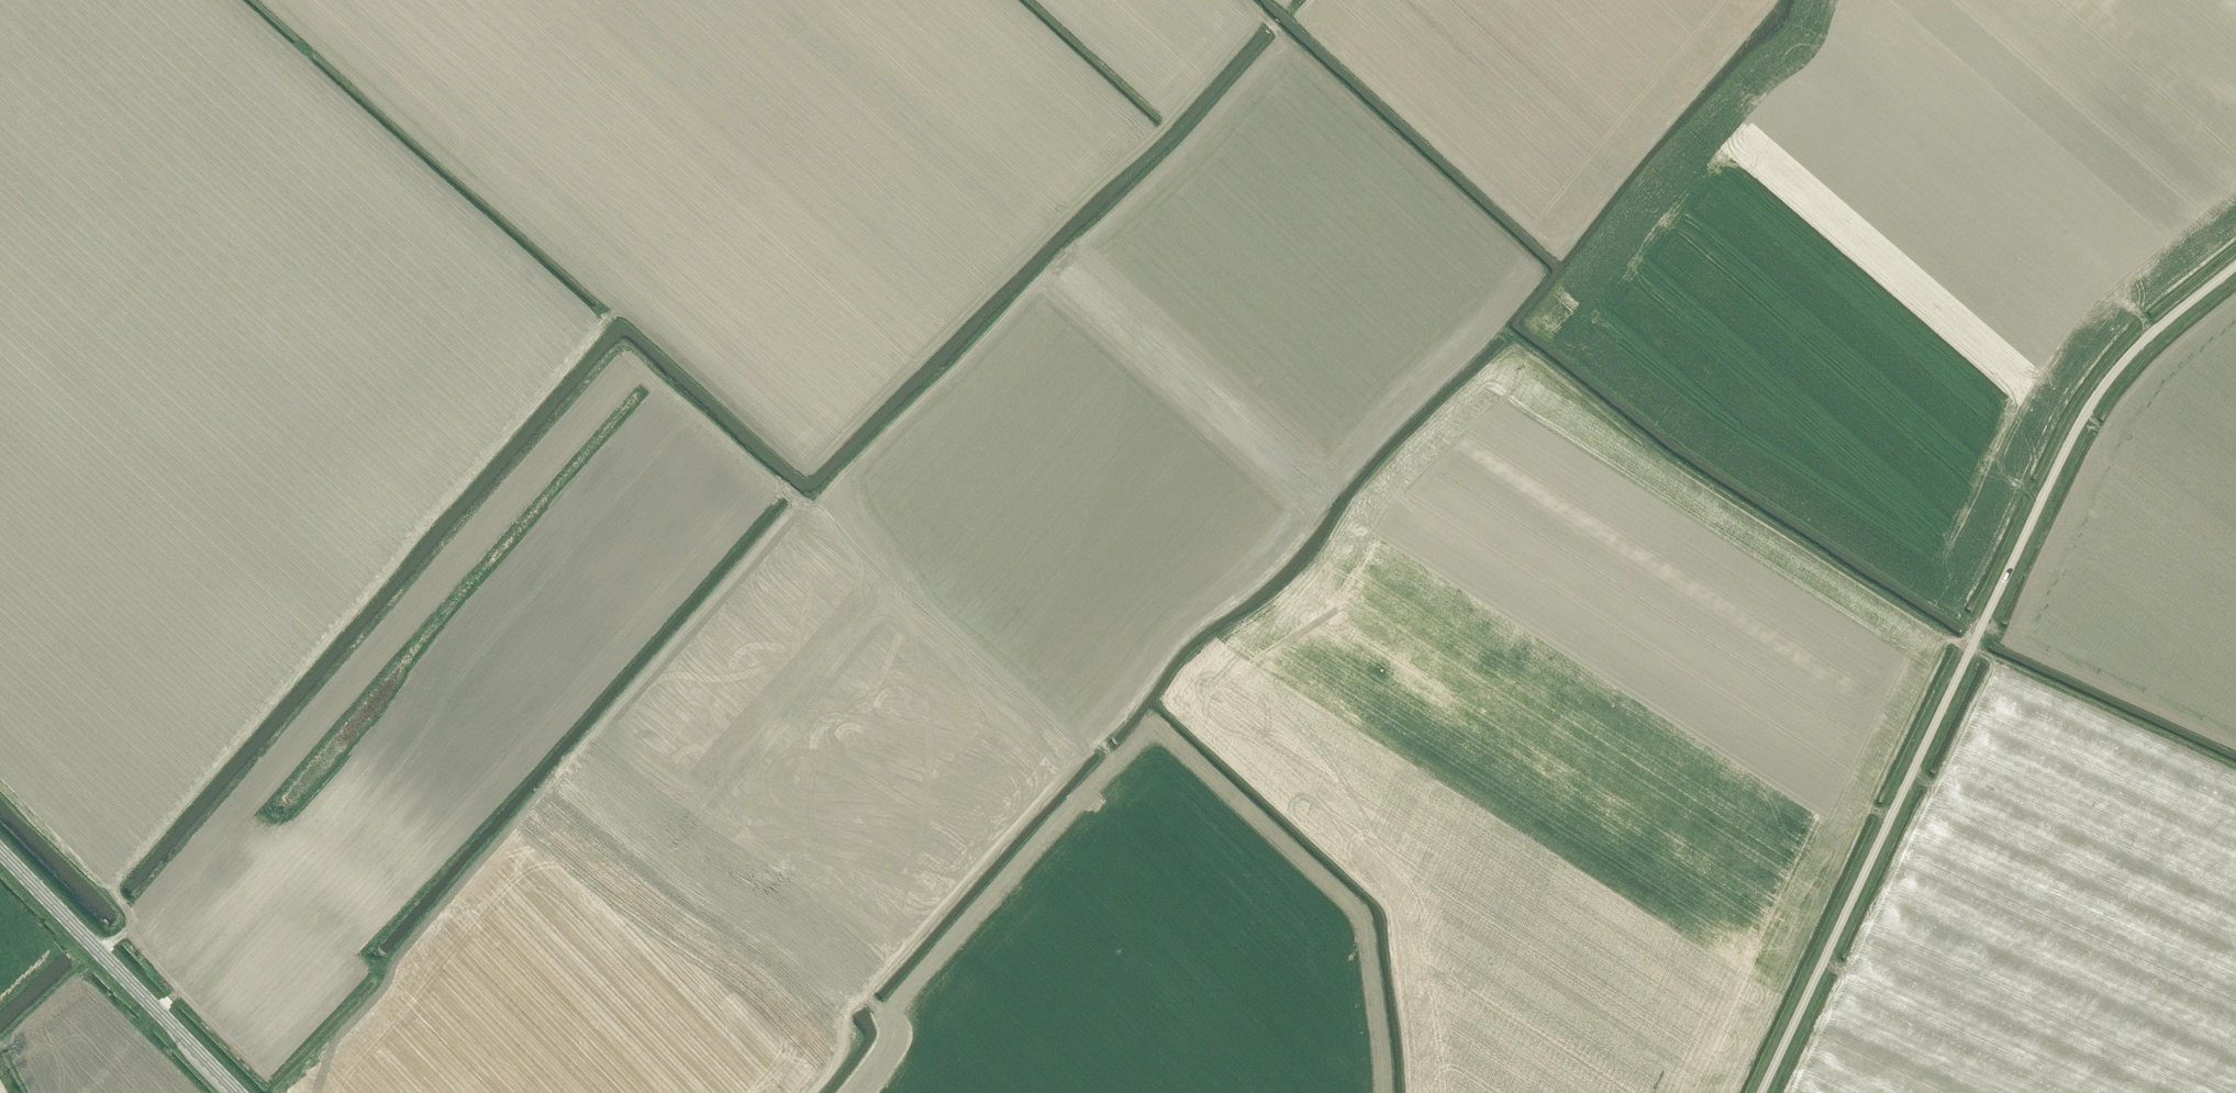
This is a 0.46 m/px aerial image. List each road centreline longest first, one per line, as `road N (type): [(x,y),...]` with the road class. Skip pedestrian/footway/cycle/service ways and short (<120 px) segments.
road 1 (unclassified): [(1760,1092),(2082,418),(2134,350),(2235,264)]
road 2 (primary): [(240,1092),(0,850)]

